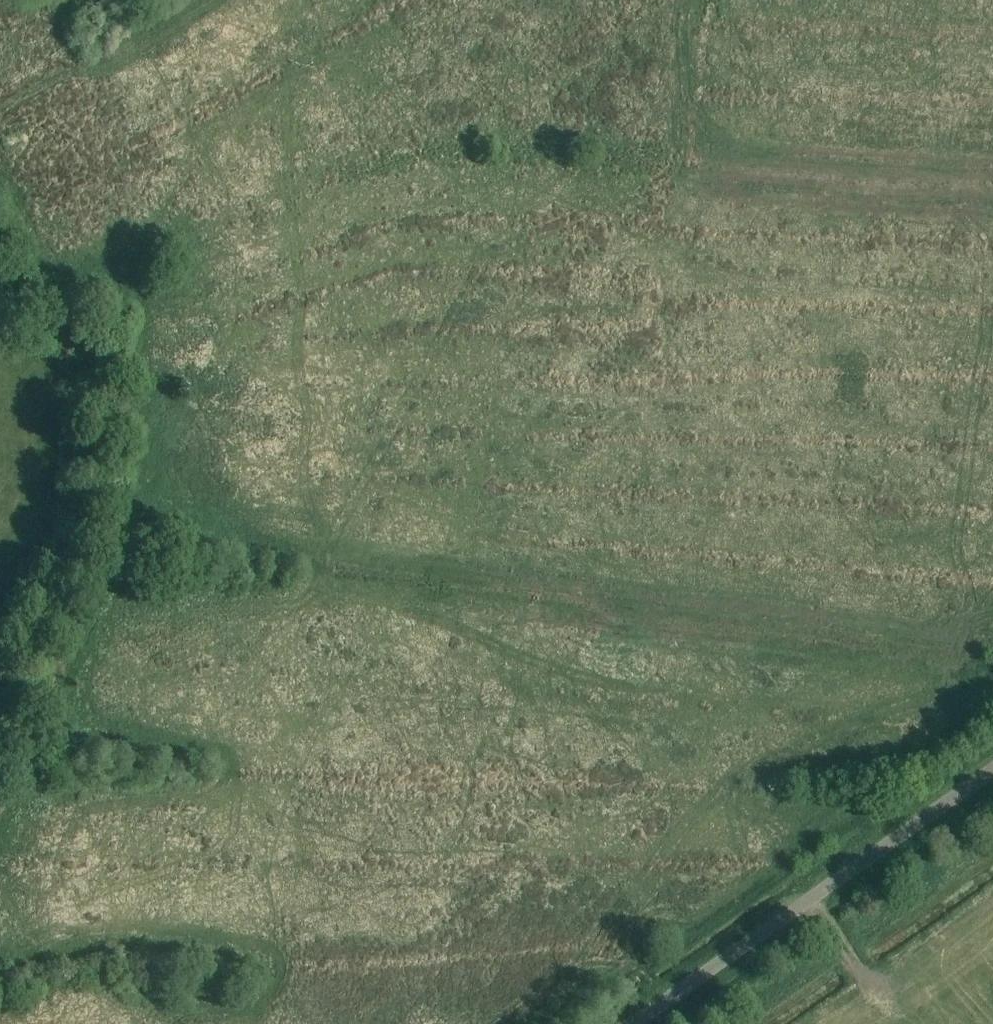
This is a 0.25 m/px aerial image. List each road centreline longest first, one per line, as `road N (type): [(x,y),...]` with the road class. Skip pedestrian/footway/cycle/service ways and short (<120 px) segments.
road 1 (track): [(0,275),(90,365),(101,424),(83,522),(0,693)]
road 2 (unclassified): [(627,1023),(992,770)]

